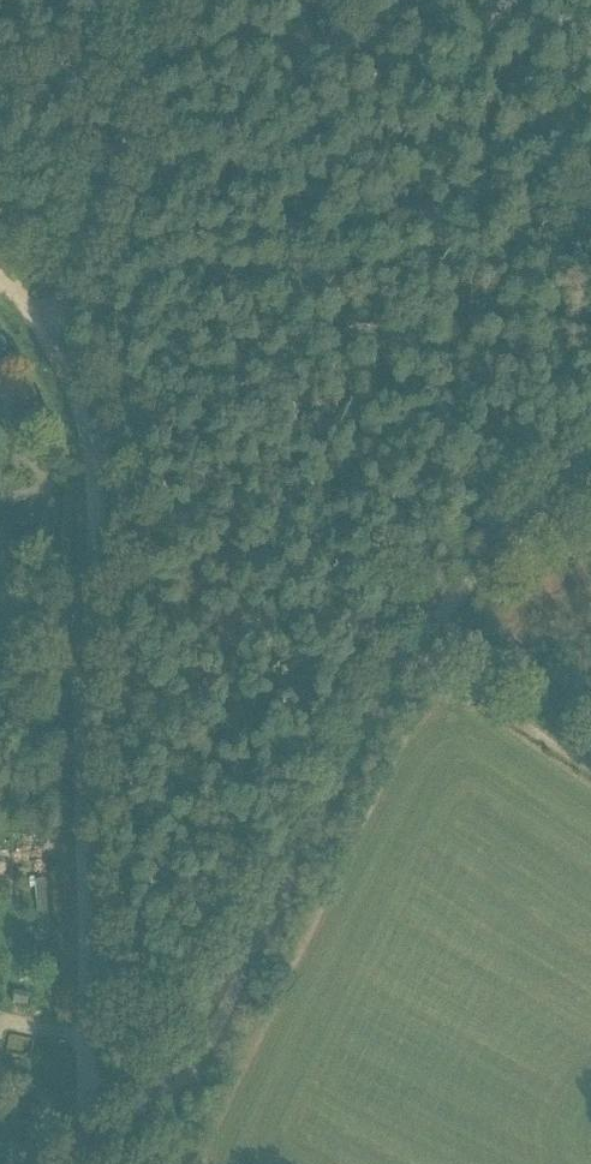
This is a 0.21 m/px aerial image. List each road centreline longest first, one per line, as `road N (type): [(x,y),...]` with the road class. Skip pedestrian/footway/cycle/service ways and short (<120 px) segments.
road 1 (unclassified): [(80,1163),(82,663),(98,488),(72,382),(0,270)]
road 2 (track): [(86,1097),(179,1091),(406,654)]
road 3 (track): [(147,0),(46,331)]
road 4 (track): [(406,654),(526,522),(590,469)]
road 5 (track): [(406,654),(590,778)]

